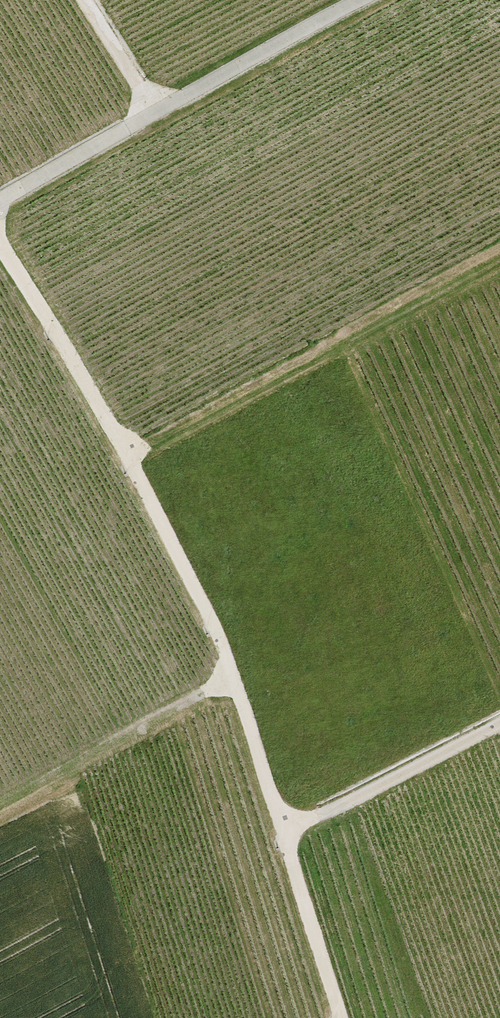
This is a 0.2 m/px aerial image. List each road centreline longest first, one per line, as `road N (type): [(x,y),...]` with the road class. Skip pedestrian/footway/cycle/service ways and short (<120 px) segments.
road 1 (track): [(341,1017),(220,639),(129,458),(0,243)]
road 2 (track): [(129,458),(499,261)]
road 3 (track): [(0,204),(363,0)]
road 4 (track): [(0,805),(236,676)]
road 5 (track): [(499,723),(284,834)]
road 6 (track): [(158,113),(87,0)]

